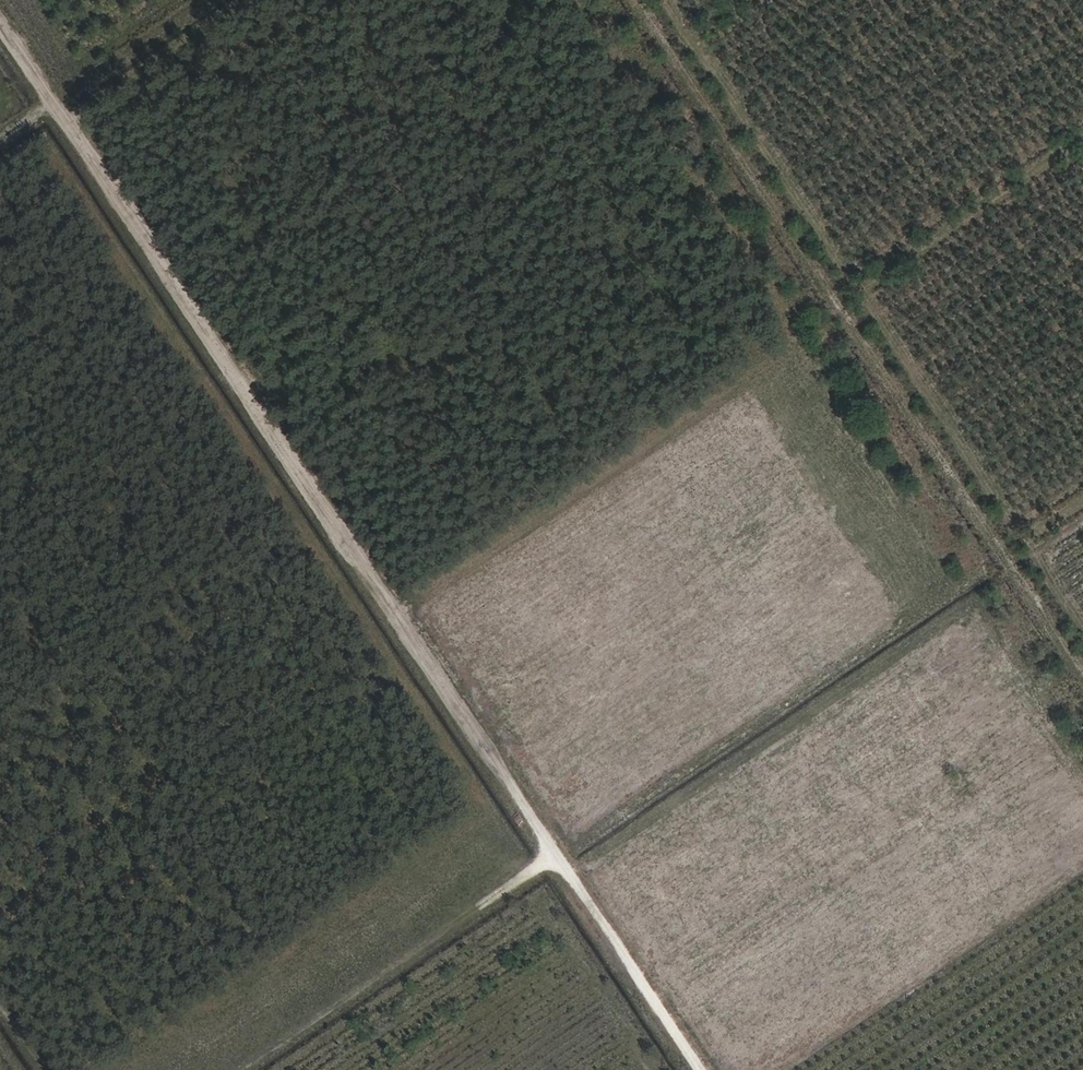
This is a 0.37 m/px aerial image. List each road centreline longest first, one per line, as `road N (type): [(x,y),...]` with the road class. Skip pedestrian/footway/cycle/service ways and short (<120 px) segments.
road 1 (track): [(0,16),(702,1069)]
road 2 (track): [(557,852),(232,1069)]

